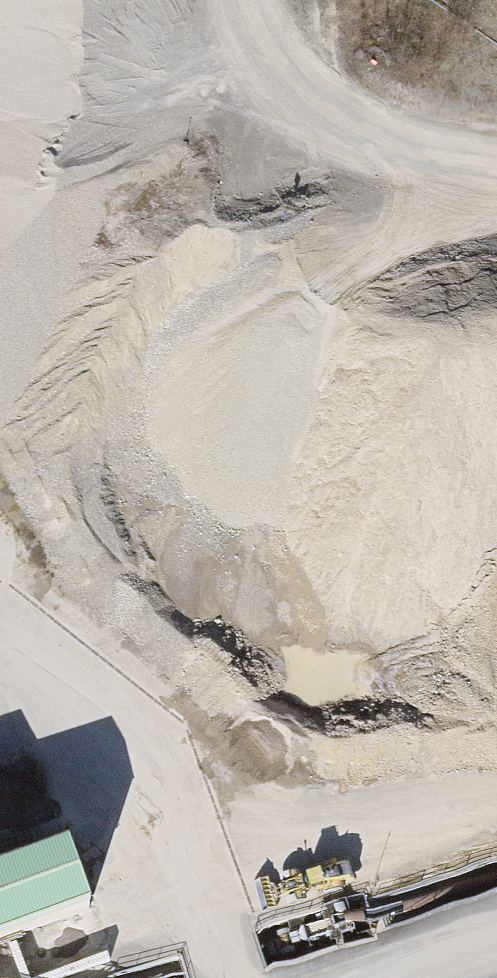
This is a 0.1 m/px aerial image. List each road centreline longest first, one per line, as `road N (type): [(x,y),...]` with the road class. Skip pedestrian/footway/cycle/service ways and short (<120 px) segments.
road 1 (track): [(255,27),(256,227),(276,295),(328,333),(400,339),(428,292),(385,177)]
road 2 (track): [(218,977),(218,946),(174,848),(0,708)]
road 3 (track): [(243,0),(274,64),(323,127),(385,177),(496,209)]

